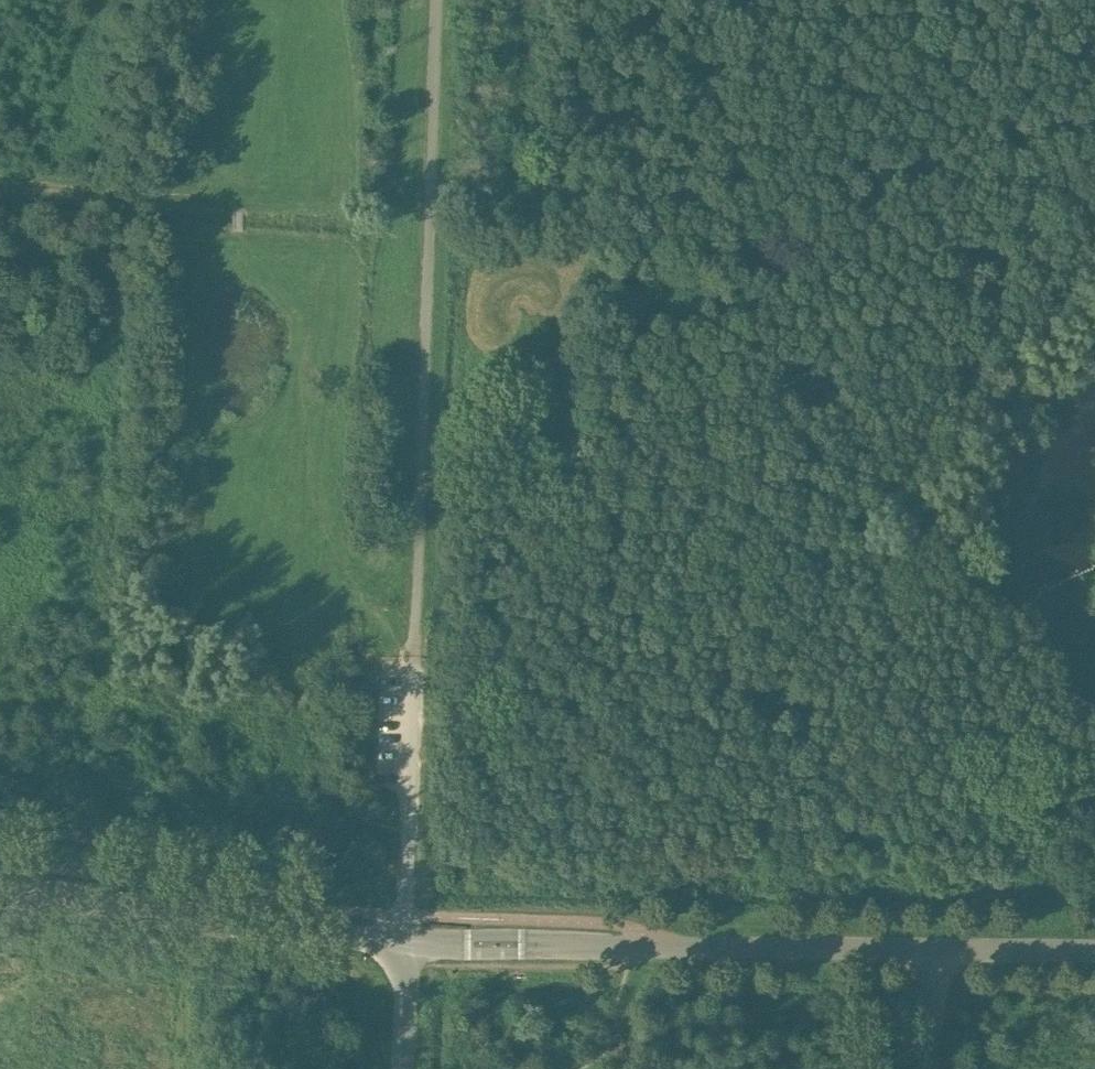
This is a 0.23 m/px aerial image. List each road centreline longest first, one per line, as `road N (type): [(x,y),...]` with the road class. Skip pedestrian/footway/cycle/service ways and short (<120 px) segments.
road 1 (track): [(404,941),(436,0)]
road 2 (unclassified): [(399,1068),(404,941),(0,882)]

